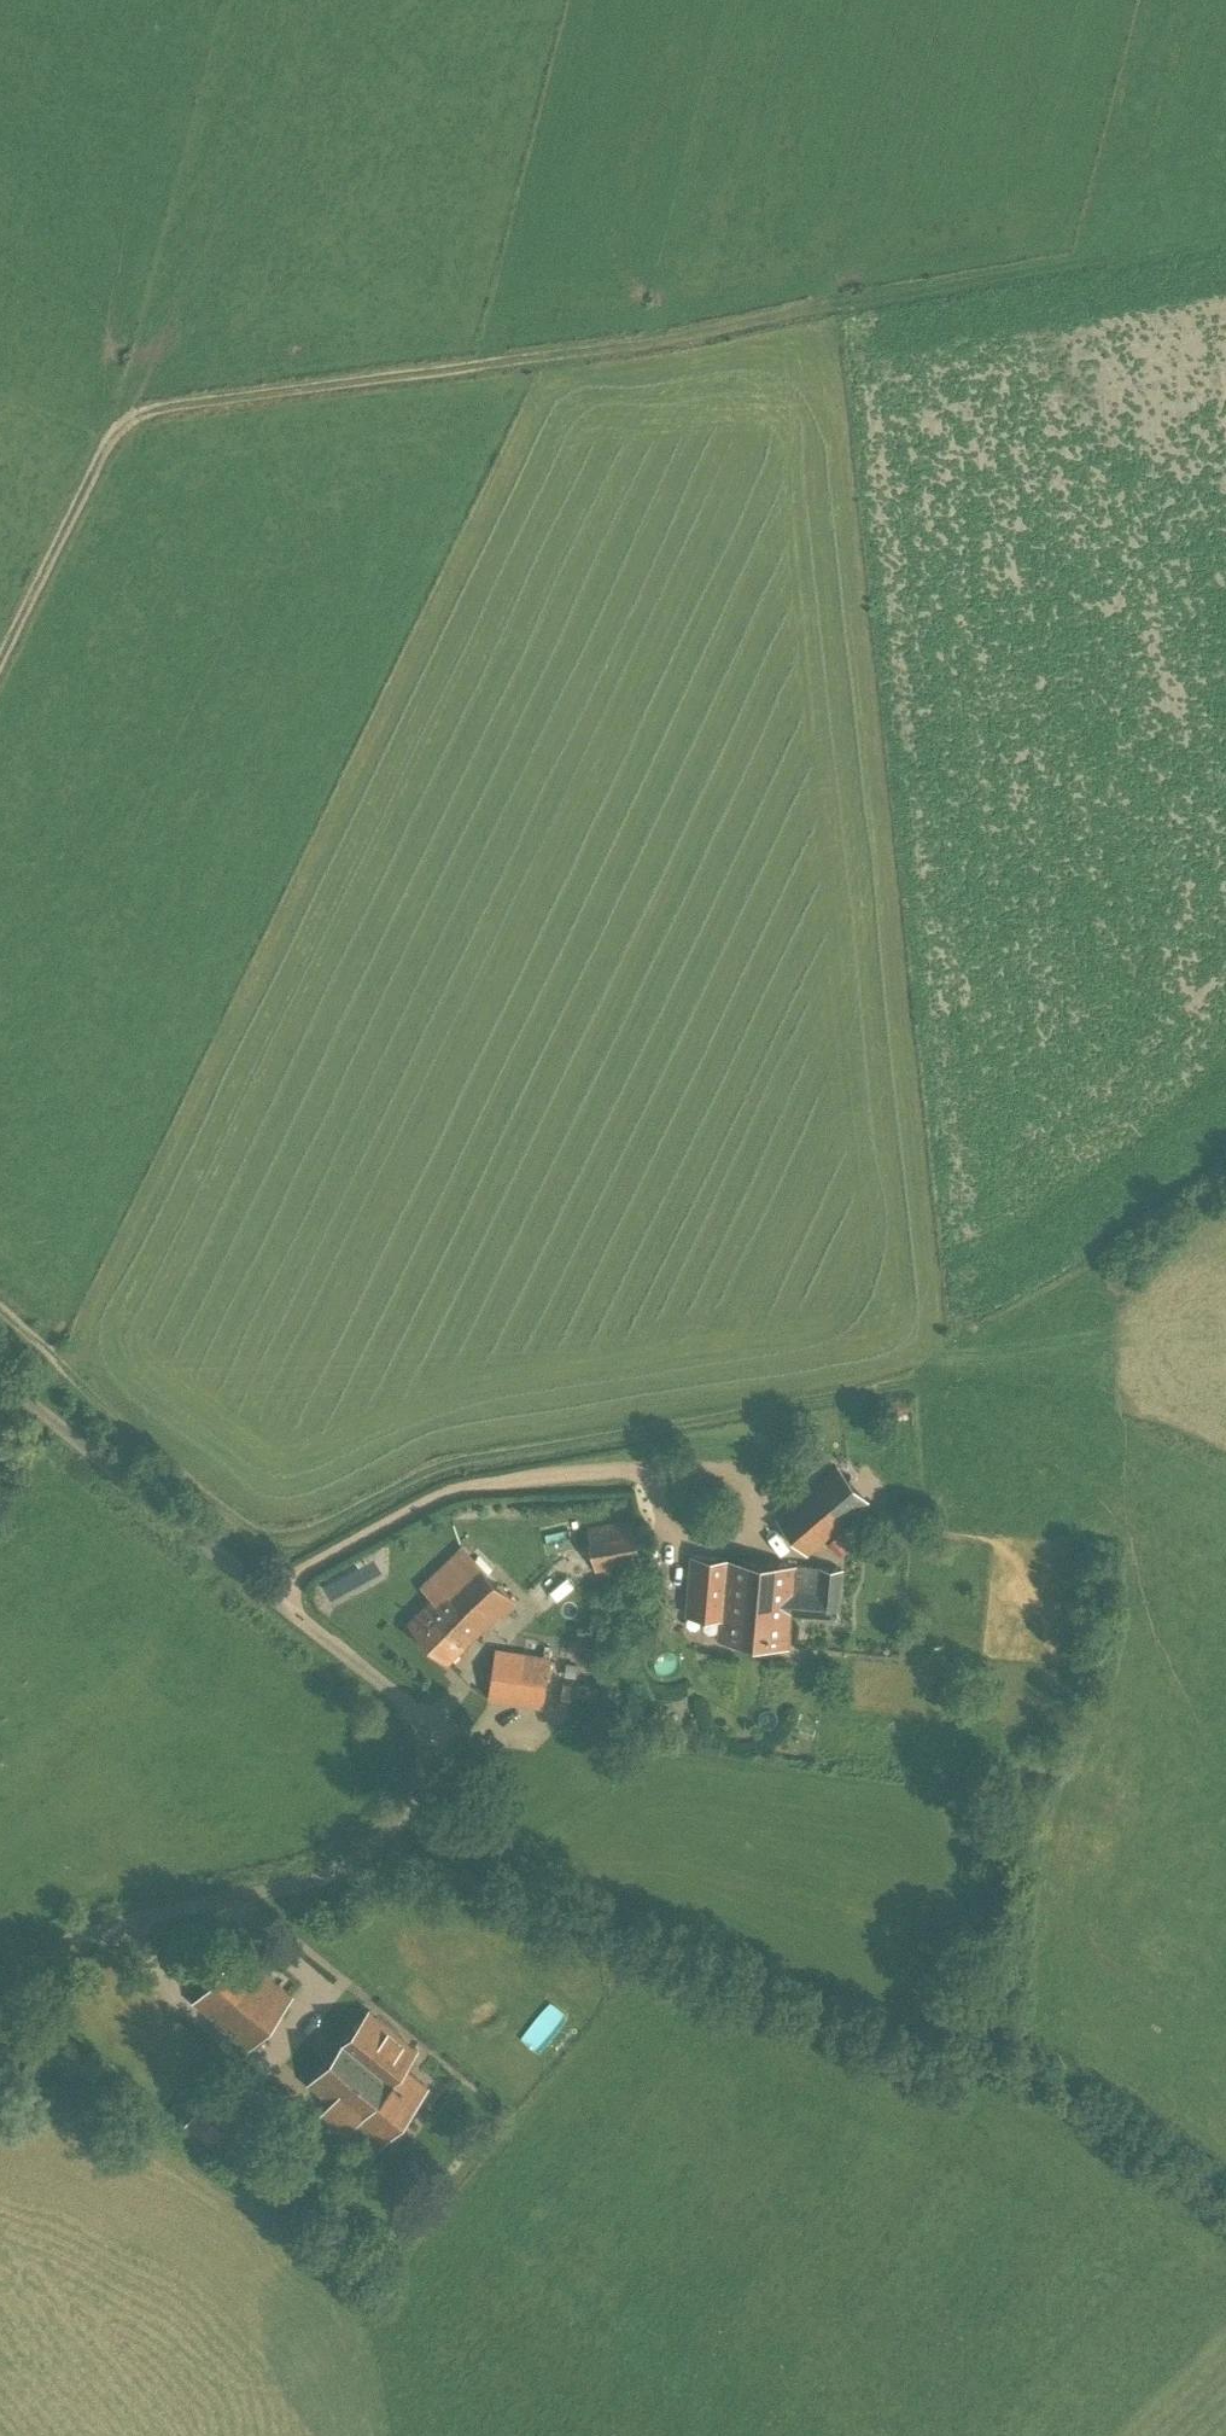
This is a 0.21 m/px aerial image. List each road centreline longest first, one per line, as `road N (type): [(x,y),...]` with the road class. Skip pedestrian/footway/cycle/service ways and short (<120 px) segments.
road 1 (unclassified): [(0,1983),(62,1945),(145,1915),(343,1868),(388,1835),(416,1791),(426,1758),(422,1726),(398,1697),(268,1593)]

